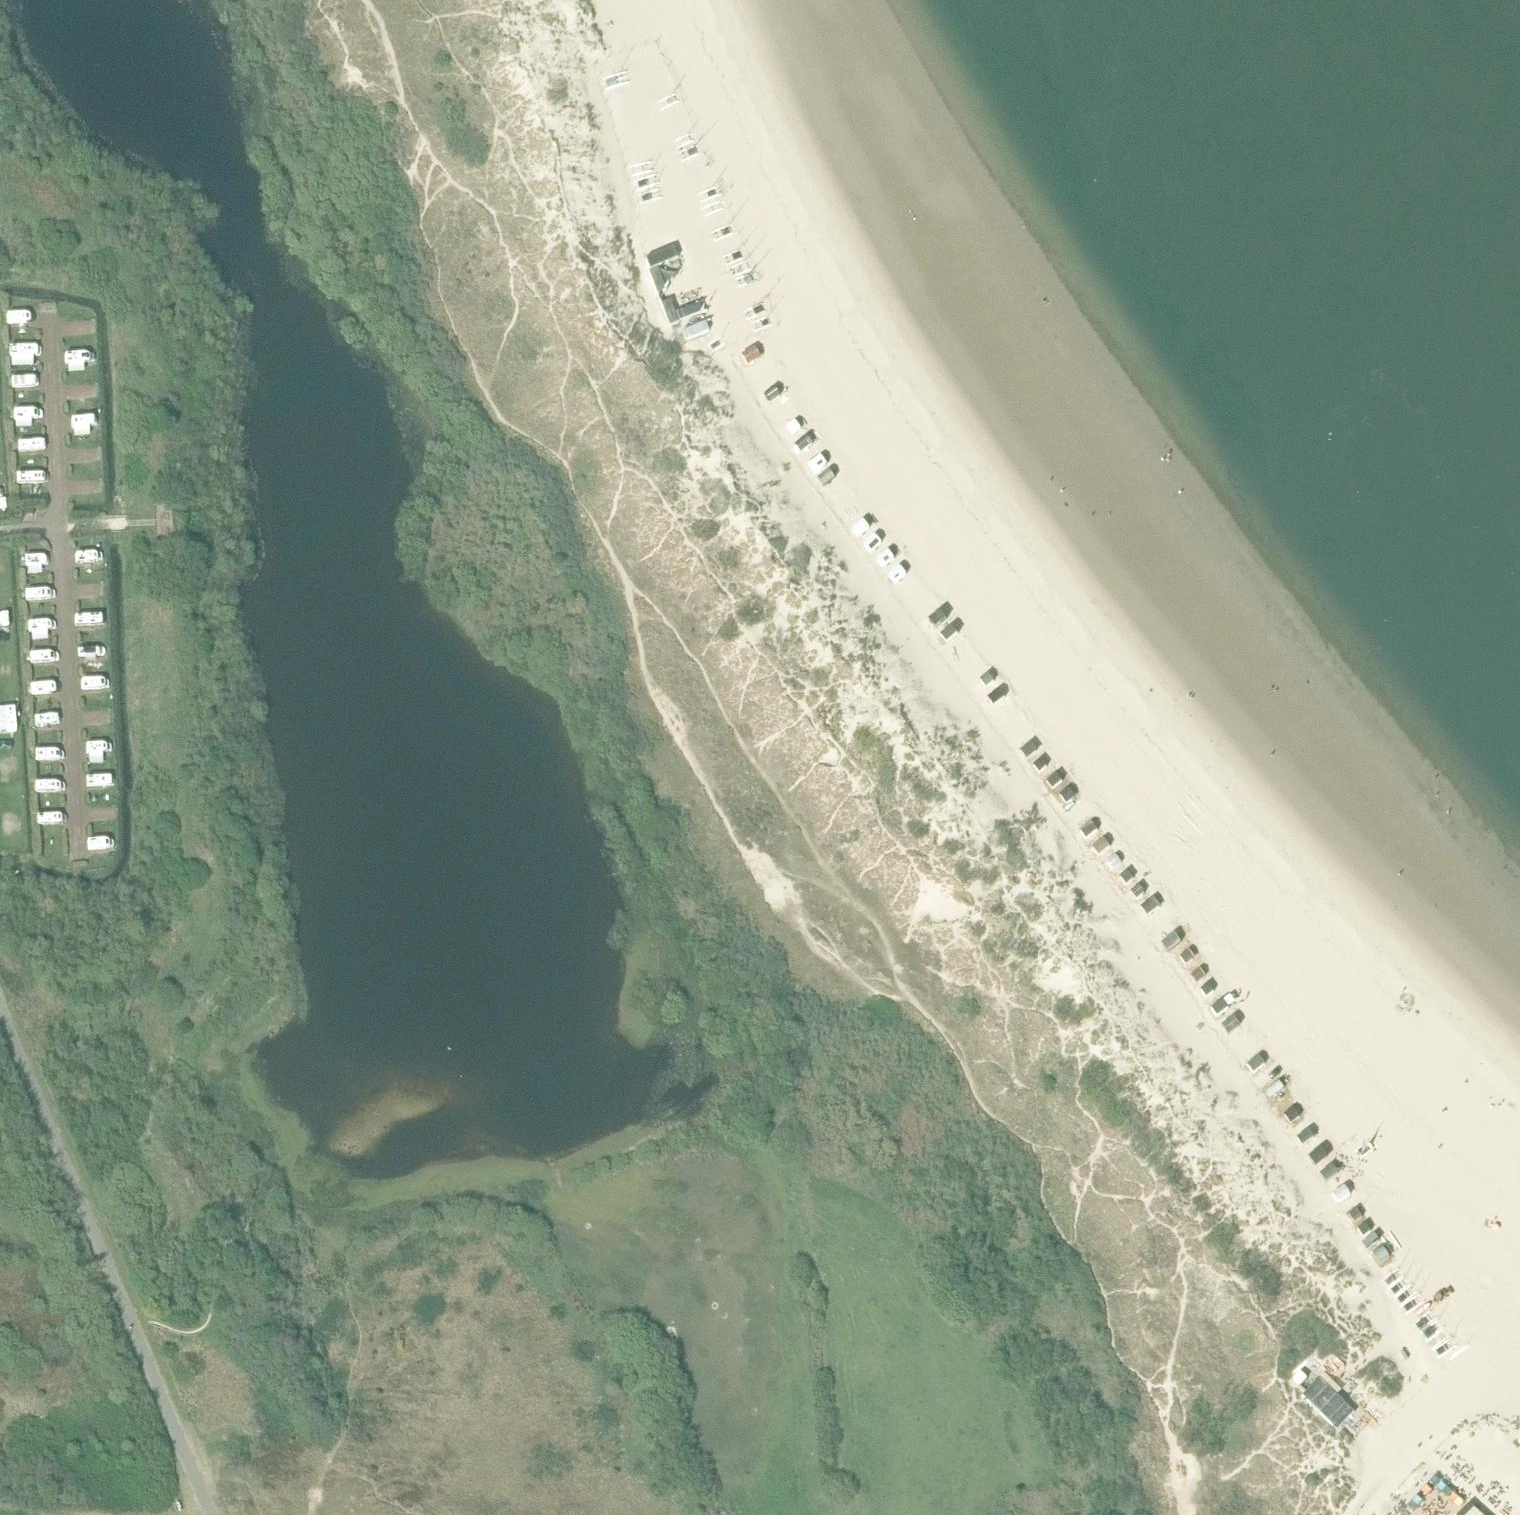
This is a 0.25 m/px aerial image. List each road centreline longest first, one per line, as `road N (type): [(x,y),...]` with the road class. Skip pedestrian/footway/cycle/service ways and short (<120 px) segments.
road 1 (unclassified): [(211,1514),(0,1012)]
road 2 (track): [(1354,1514),(1501,1328)]

